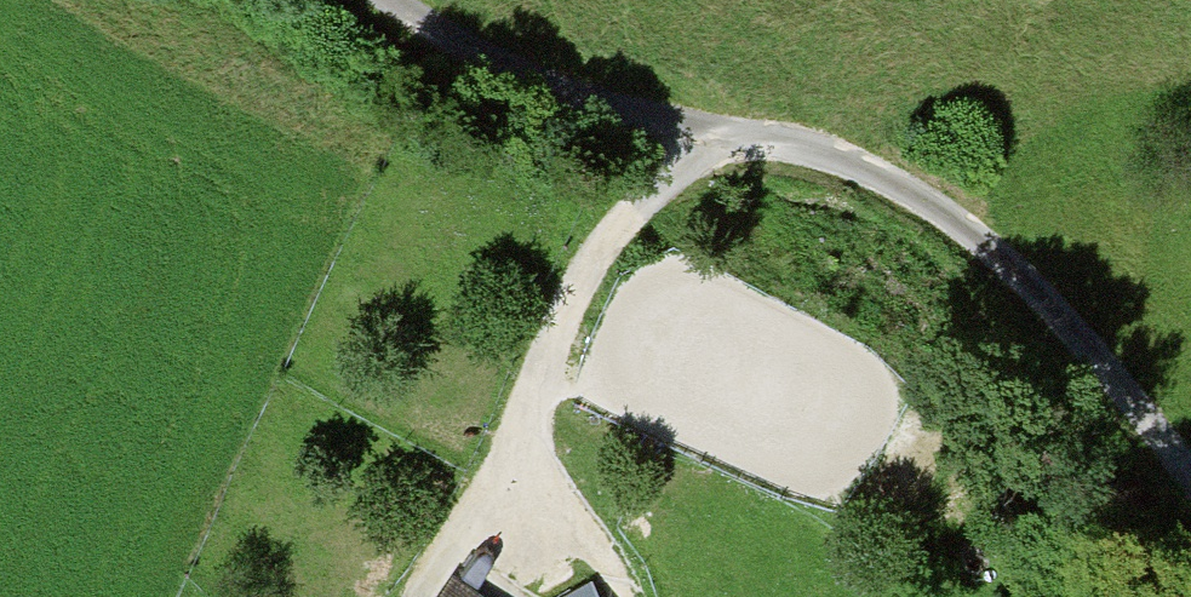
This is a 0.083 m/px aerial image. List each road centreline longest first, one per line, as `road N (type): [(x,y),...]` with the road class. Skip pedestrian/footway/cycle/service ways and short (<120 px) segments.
road 1 (unclassified): [(391,0),(567,87),(714,143),(852,164),(922,195),(1139,406),(1190,485)]
road 2 (track): [(714,143),(618,257),(567,344),(495,529)]

